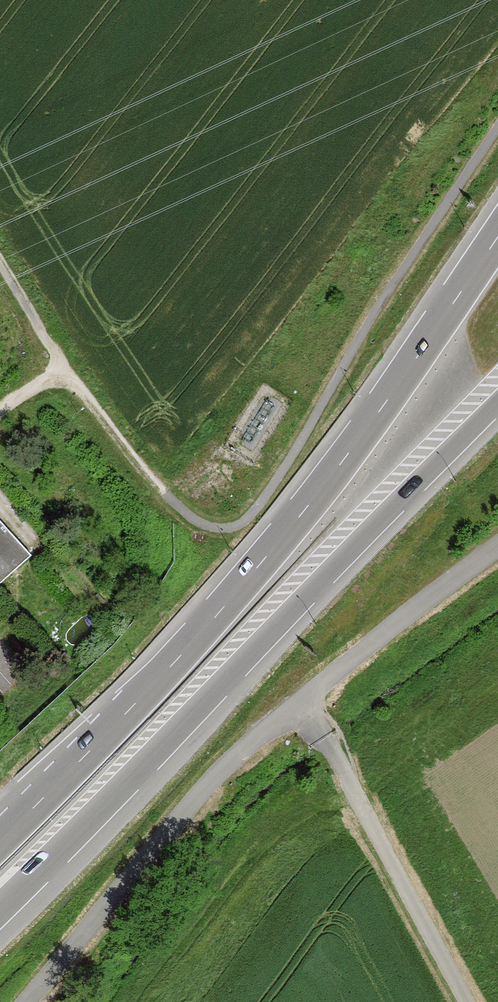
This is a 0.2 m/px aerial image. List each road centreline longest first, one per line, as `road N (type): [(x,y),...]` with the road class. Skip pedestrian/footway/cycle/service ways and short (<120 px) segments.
road 1 (trunk): [(497,232),(265,554),(0,837)]
road 2 (trunk): [(0,907),(497,401)]
road 3 (track): [(497,673),(371,784),(283,829),(140,1001)]
road 4 (unclassified): [(27,1001),(228,764),(301,703)]
road 5 (unclassified): [(470,1001),(301,703)]
road 6 (track): [(0,259),(66,367),(163,490)]
road 7 (unclassified): [(301,703),(497,548)]

